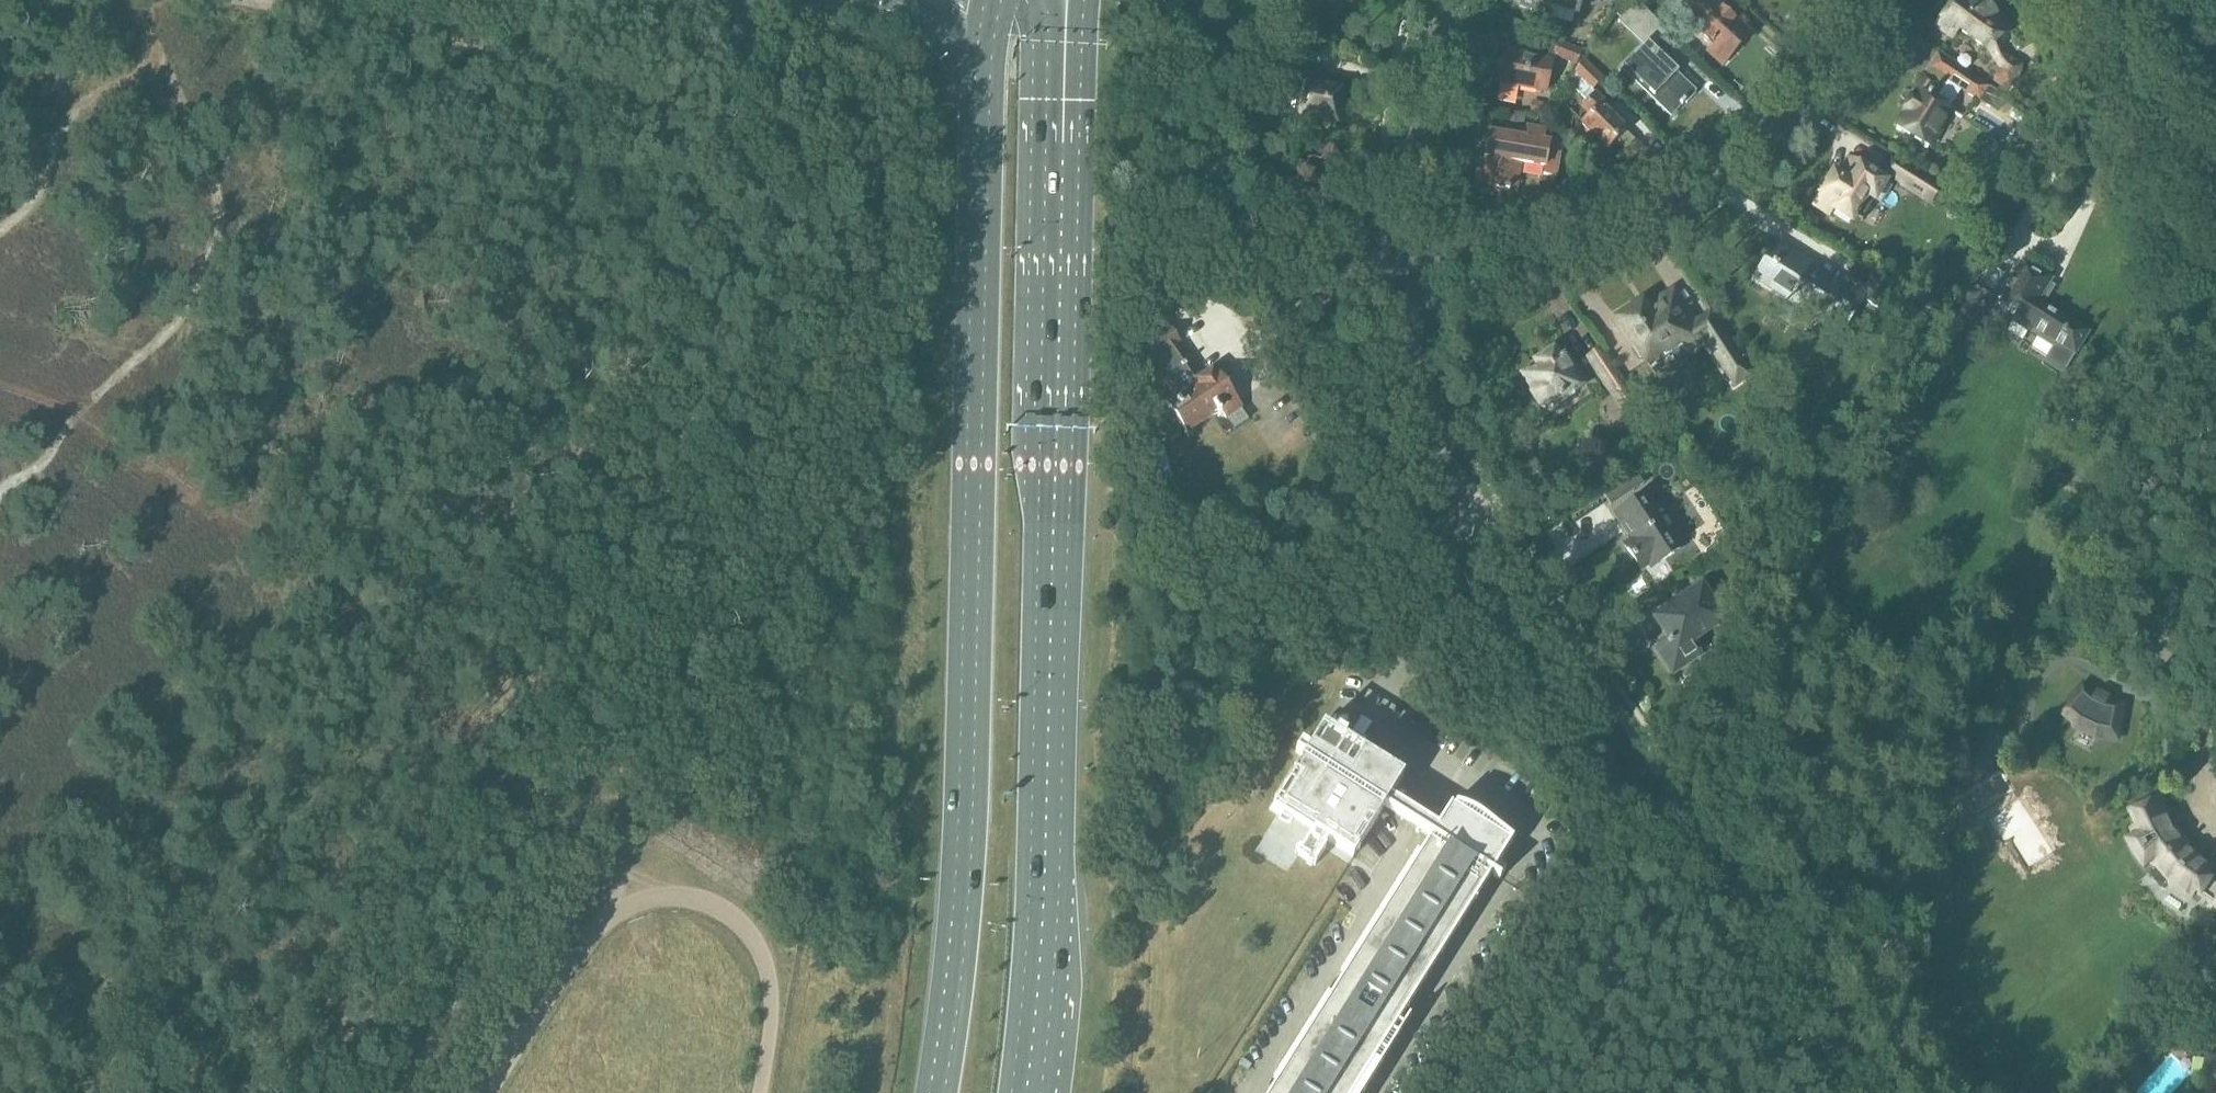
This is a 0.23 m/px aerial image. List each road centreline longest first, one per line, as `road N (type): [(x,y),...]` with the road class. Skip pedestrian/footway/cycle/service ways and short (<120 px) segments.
road 1 (track): [(234,0),(565,69),(725,149),(743,178),(697,277),(714,382),(684,410),(656,458),(626,537),(568,766),(567,811),(580,832),(626,870),(640,901)]
road 2 (primary): [(1025,1092),(1040,977),(1070,458),(1085,0)]
road 3 (primary): [(985,83),(959,917),(937,1092)]
road 4 (track): [(1503,542),(1672,791),(1854,1092)]
road 5 (residential): [(1416,264),(1528,259),(1615,234),(1728,164),(1880,0)]
road 6 (track): [(567,811),(613,788),(689,803),(743,836),(794,884),(818,935),(808,1092)]
road 7 (track): [(1405,225),(1360,220),(1260,173),(1203,105),(1151,19)]
road 8 (residential): [(1416,264),(1413,400),(1503,542)]
road 9 (residential): [(1416,264),(1402,185),(1439,0)]
road 10 (track): [(640,901),(601,920),(488,1092)]
road 11 (unclassified): [(2215,195),(2060,0)]
road 12 (track): [(757,1092),(772,1015),(763,950),(733,913),(681,893)]

